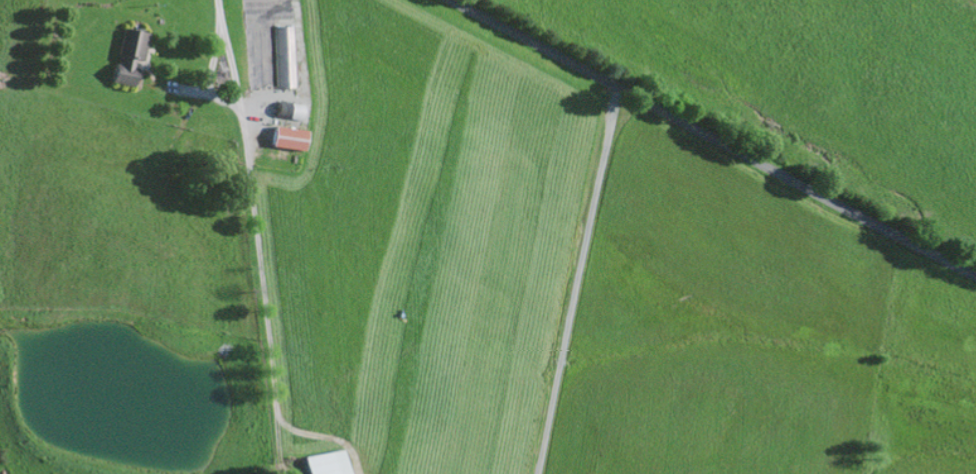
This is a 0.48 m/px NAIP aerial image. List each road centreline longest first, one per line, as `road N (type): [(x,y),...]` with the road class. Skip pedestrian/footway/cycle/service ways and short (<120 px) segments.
road 1 (tertiary): [(975,274),(455,0)]

